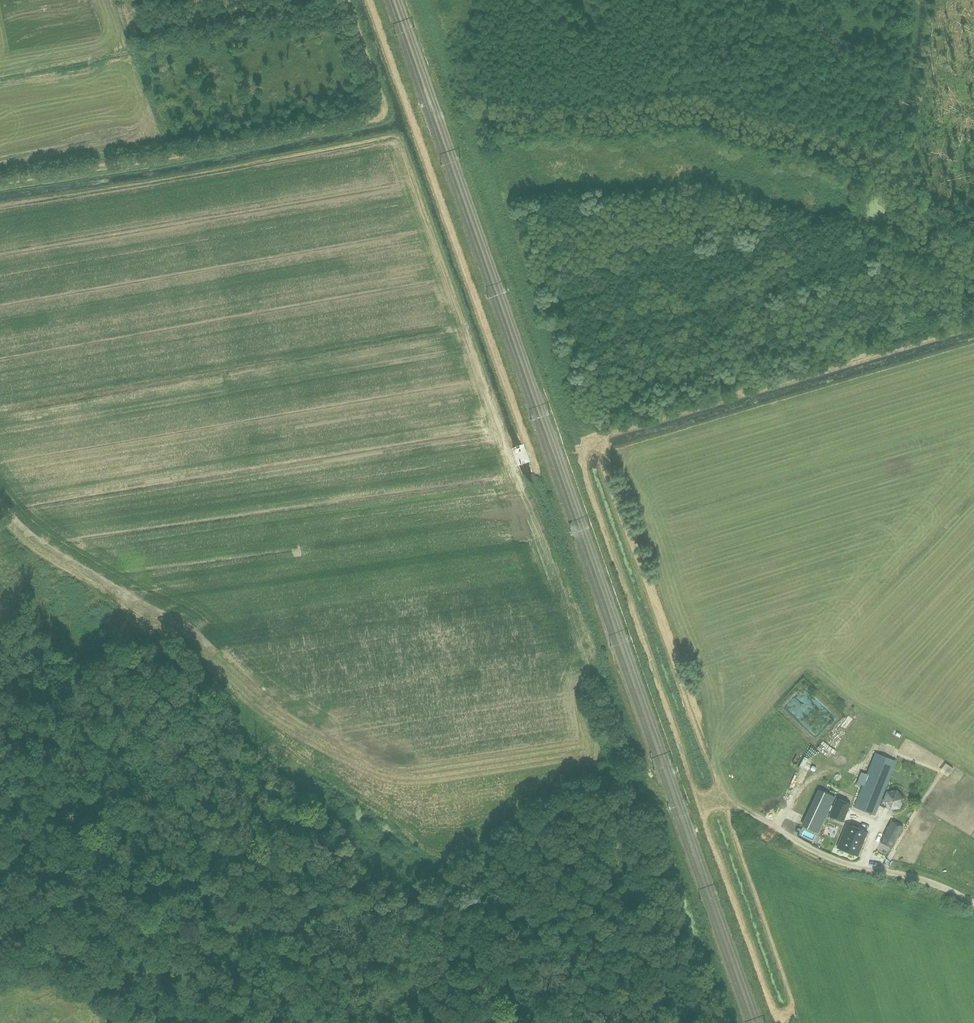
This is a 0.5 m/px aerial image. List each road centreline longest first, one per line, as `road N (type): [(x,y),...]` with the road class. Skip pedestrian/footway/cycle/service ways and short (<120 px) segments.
road 1 (unclassified): [(973,906),(919,879),(851,864),(751,813)]

